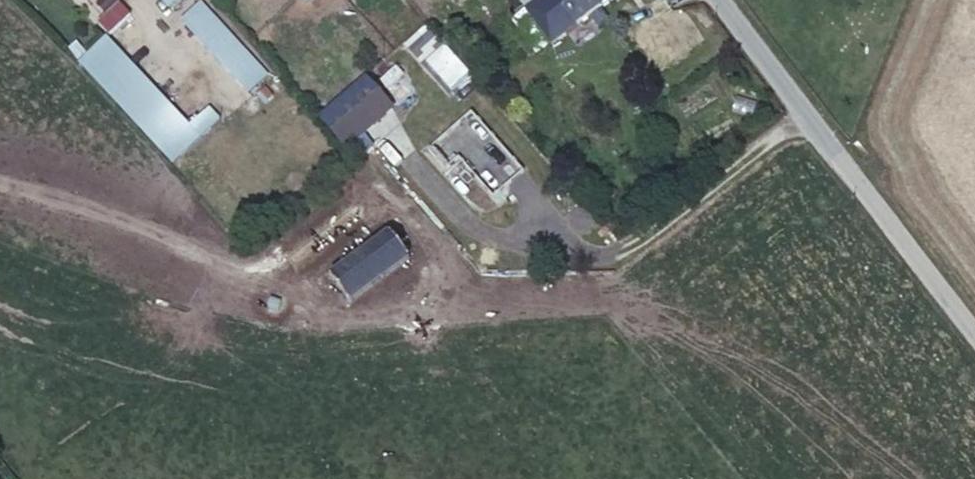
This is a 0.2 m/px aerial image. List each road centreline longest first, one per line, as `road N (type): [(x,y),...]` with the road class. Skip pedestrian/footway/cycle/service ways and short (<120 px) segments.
road 1 (unclassified): [(974,342),(718,0)]
road 2 (track): [(313,293),(145,228),(0,184)]

